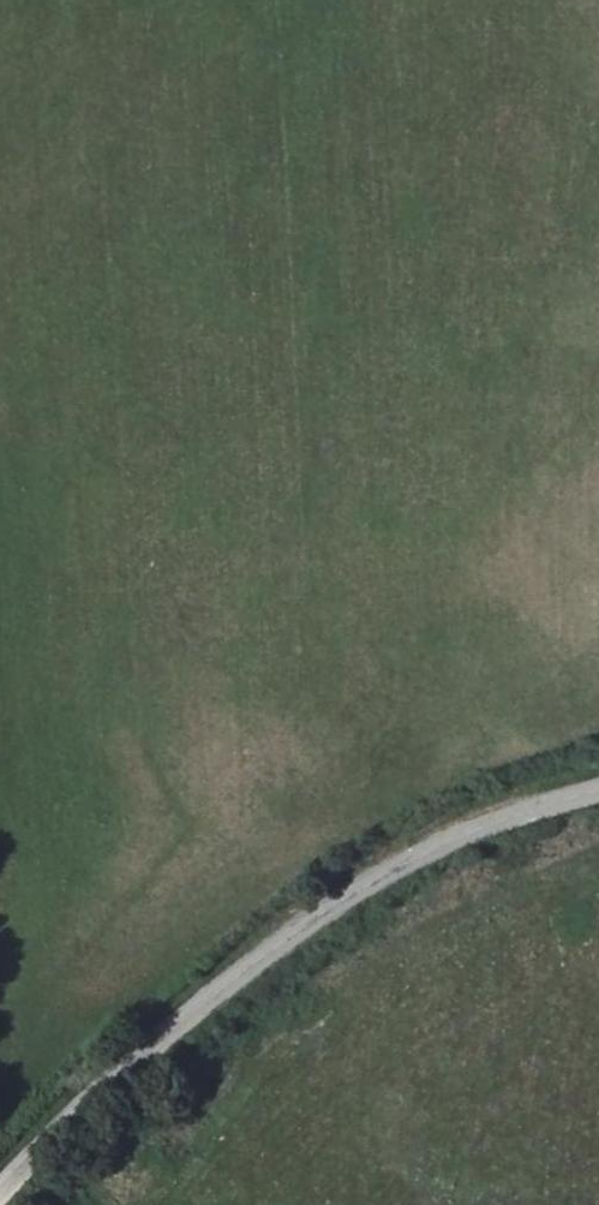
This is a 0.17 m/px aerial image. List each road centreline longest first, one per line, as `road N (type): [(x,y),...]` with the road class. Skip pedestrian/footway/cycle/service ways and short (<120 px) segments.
road 1 (unclassified): [(0,1193),(228,981),(323,911),(431,849),(598,788)]

